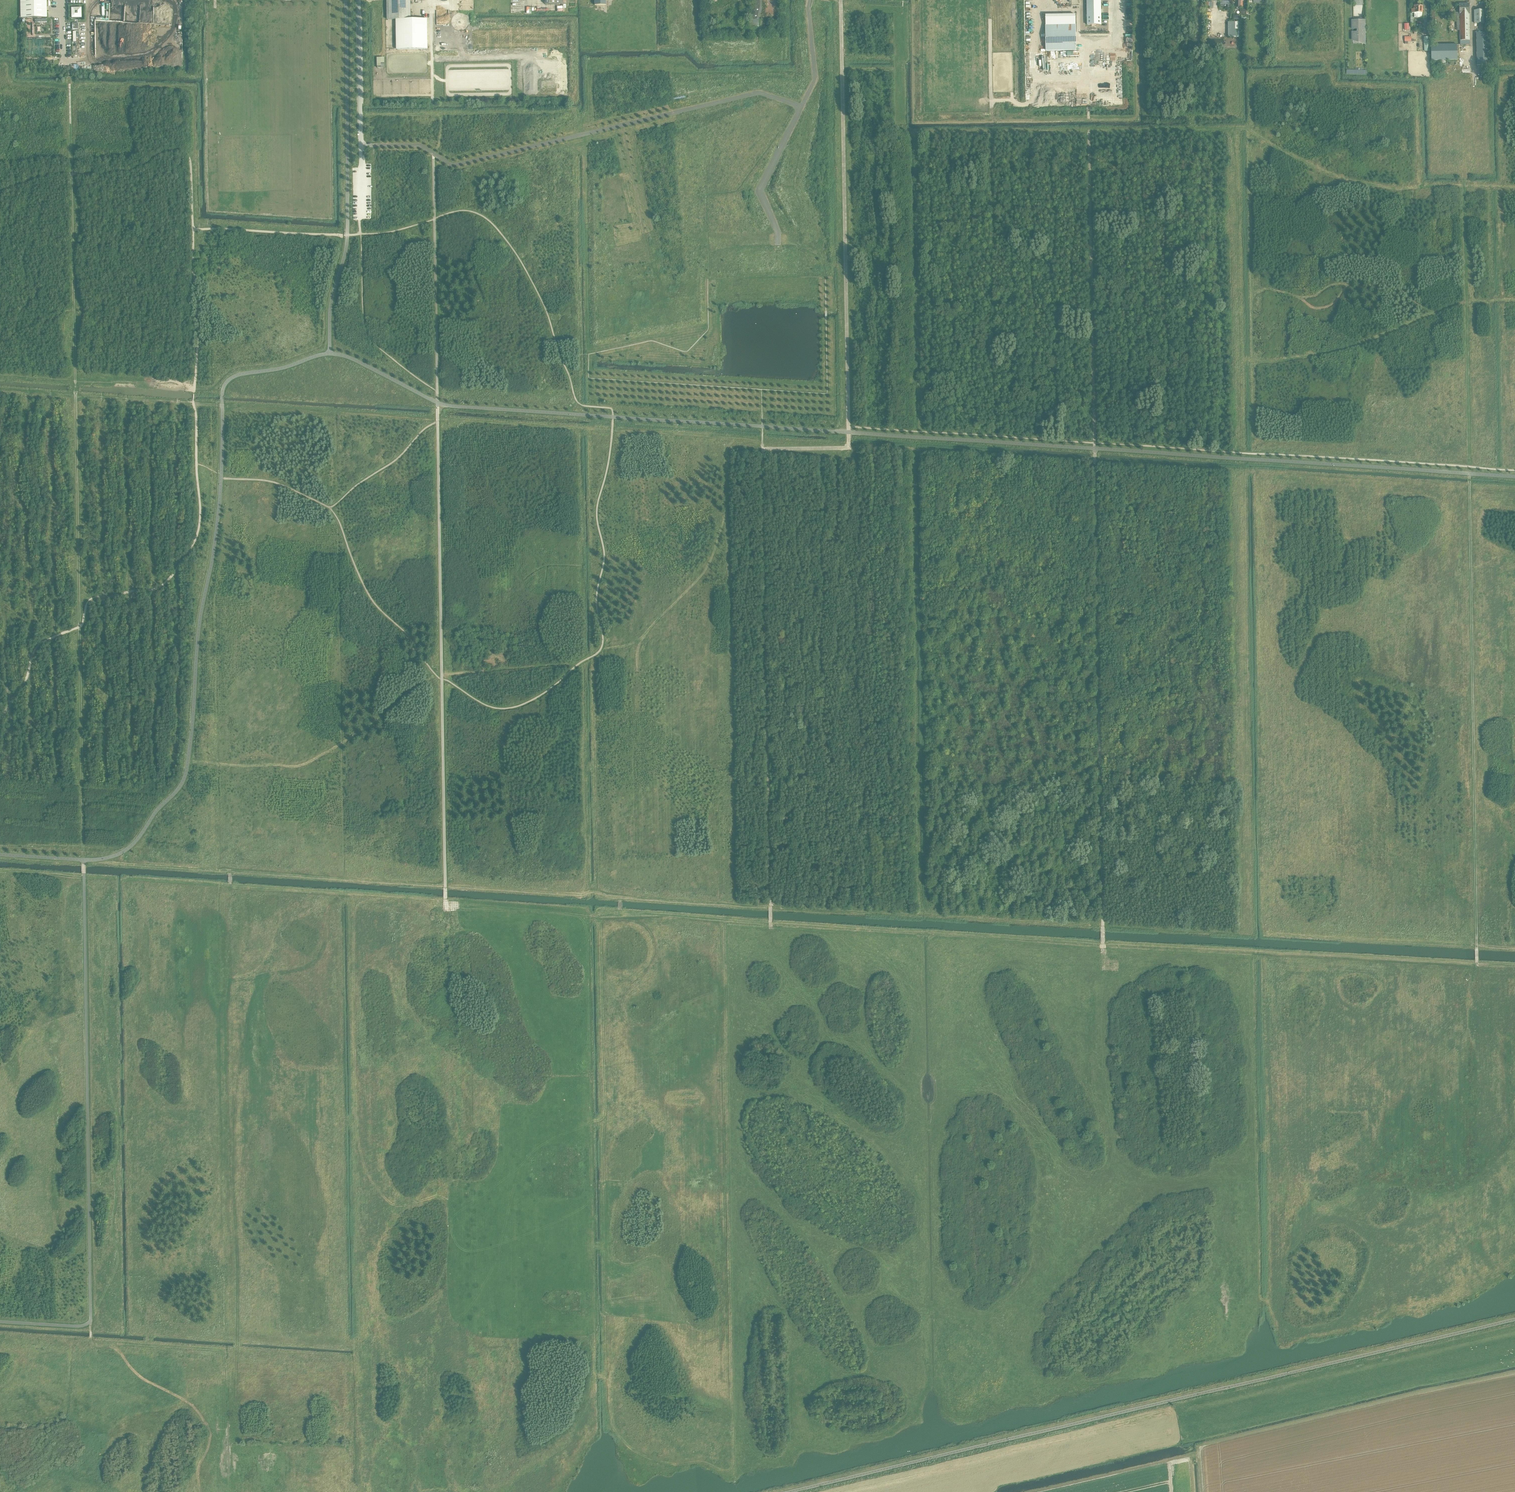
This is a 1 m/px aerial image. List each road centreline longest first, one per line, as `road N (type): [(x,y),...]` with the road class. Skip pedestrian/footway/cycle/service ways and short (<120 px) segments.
road 1 (track): [(1103,946),(1094,1048),(1116,1176),(1112,1200),(1051,1275),(1014,1348),(951,1308),(890,1293),(847,1297),(811,1241),(748,1172),(741,1105),(792,1082),(824,1032),(773,941),(770,907)]
road 2 (track): [(230,884),(1103,946)]
road 3 (track): [(1477,966),(1464,186)]
road 4 (track): [(84,860),(70,83)]
road 5 (track): [(446,904),(433,153)]
road 6 (track): [(230,884),(230,870),(770,907)]
road 7 (track): [(228,1362),(238,1347),(230,884)]
road 8 (track): [(1094,460),(1103,925)]
road 9 (track): [(373,145),(420,146),(453,166),(759,92),(801,107)]
road 10 (track): [(1514,968),(1103,946)]
road 11 (track): [(848,395),(841,0)]
road 12 (track): [(1089,130),(1094,442)]
road 13 (track): [(1103,925),(842,911)]
road 14 (track): [(612,429),(750,439),(762,449),(847,448)]
road 15 (track): [(801,107),(760,192),(778,244)]
road 16 (unclassified): [(359,0),(361,145)]
road 17 (track): [(1116,1176),(1255,1180)]
road 18 (track): [(230,870),(98,859)]

